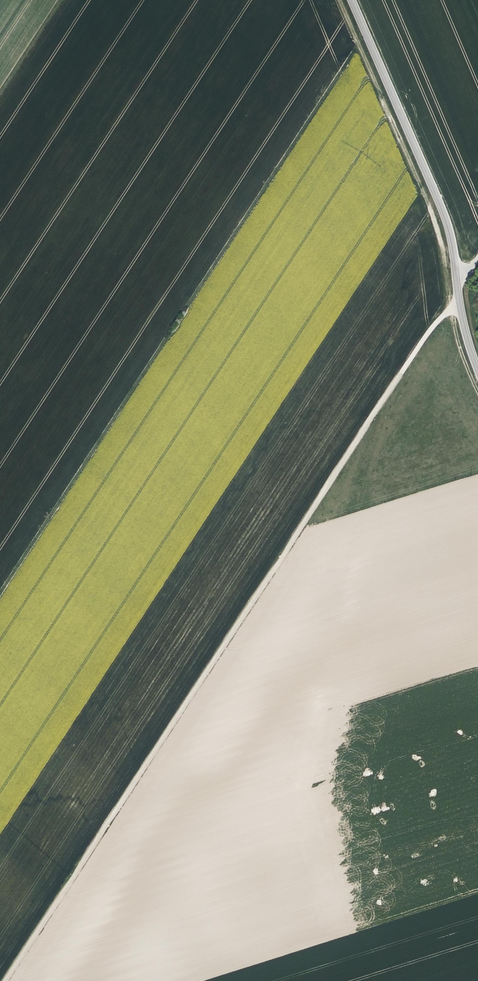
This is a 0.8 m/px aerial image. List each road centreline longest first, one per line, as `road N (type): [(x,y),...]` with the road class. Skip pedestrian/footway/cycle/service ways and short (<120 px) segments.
road 1 (track): [(6,980),(404,371)]
road 2 (unclassified): [(477,371),(440,210),(349,0)]

